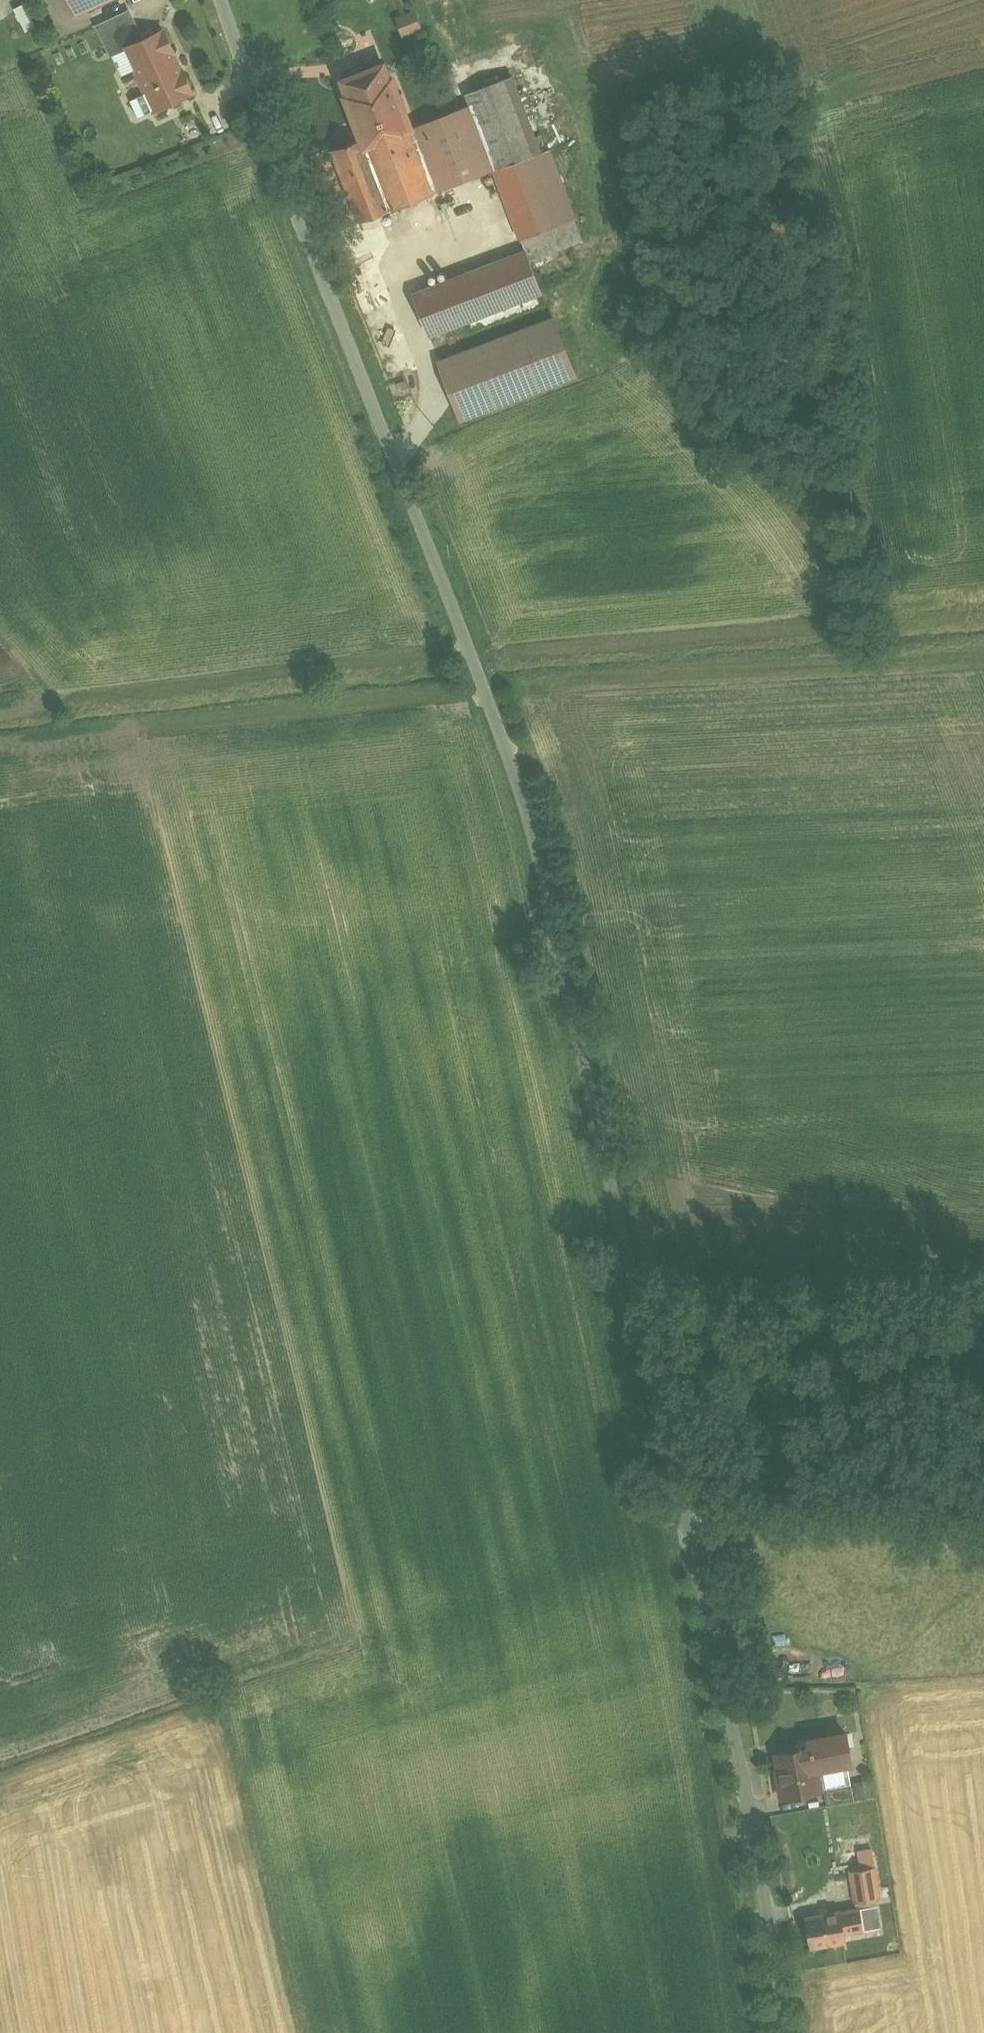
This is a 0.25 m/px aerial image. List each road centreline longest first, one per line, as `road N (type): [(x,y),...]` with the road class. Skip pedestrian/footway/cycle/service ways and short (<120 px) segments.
road 1 (residential): [(527,812),(775,1929),(787,2032)]
road 2 (unclassified): [(223,0),(257,113),(409,488),(527,812)]
road 3 (track): [(688,1528),(727,1514),(983,1502)]

